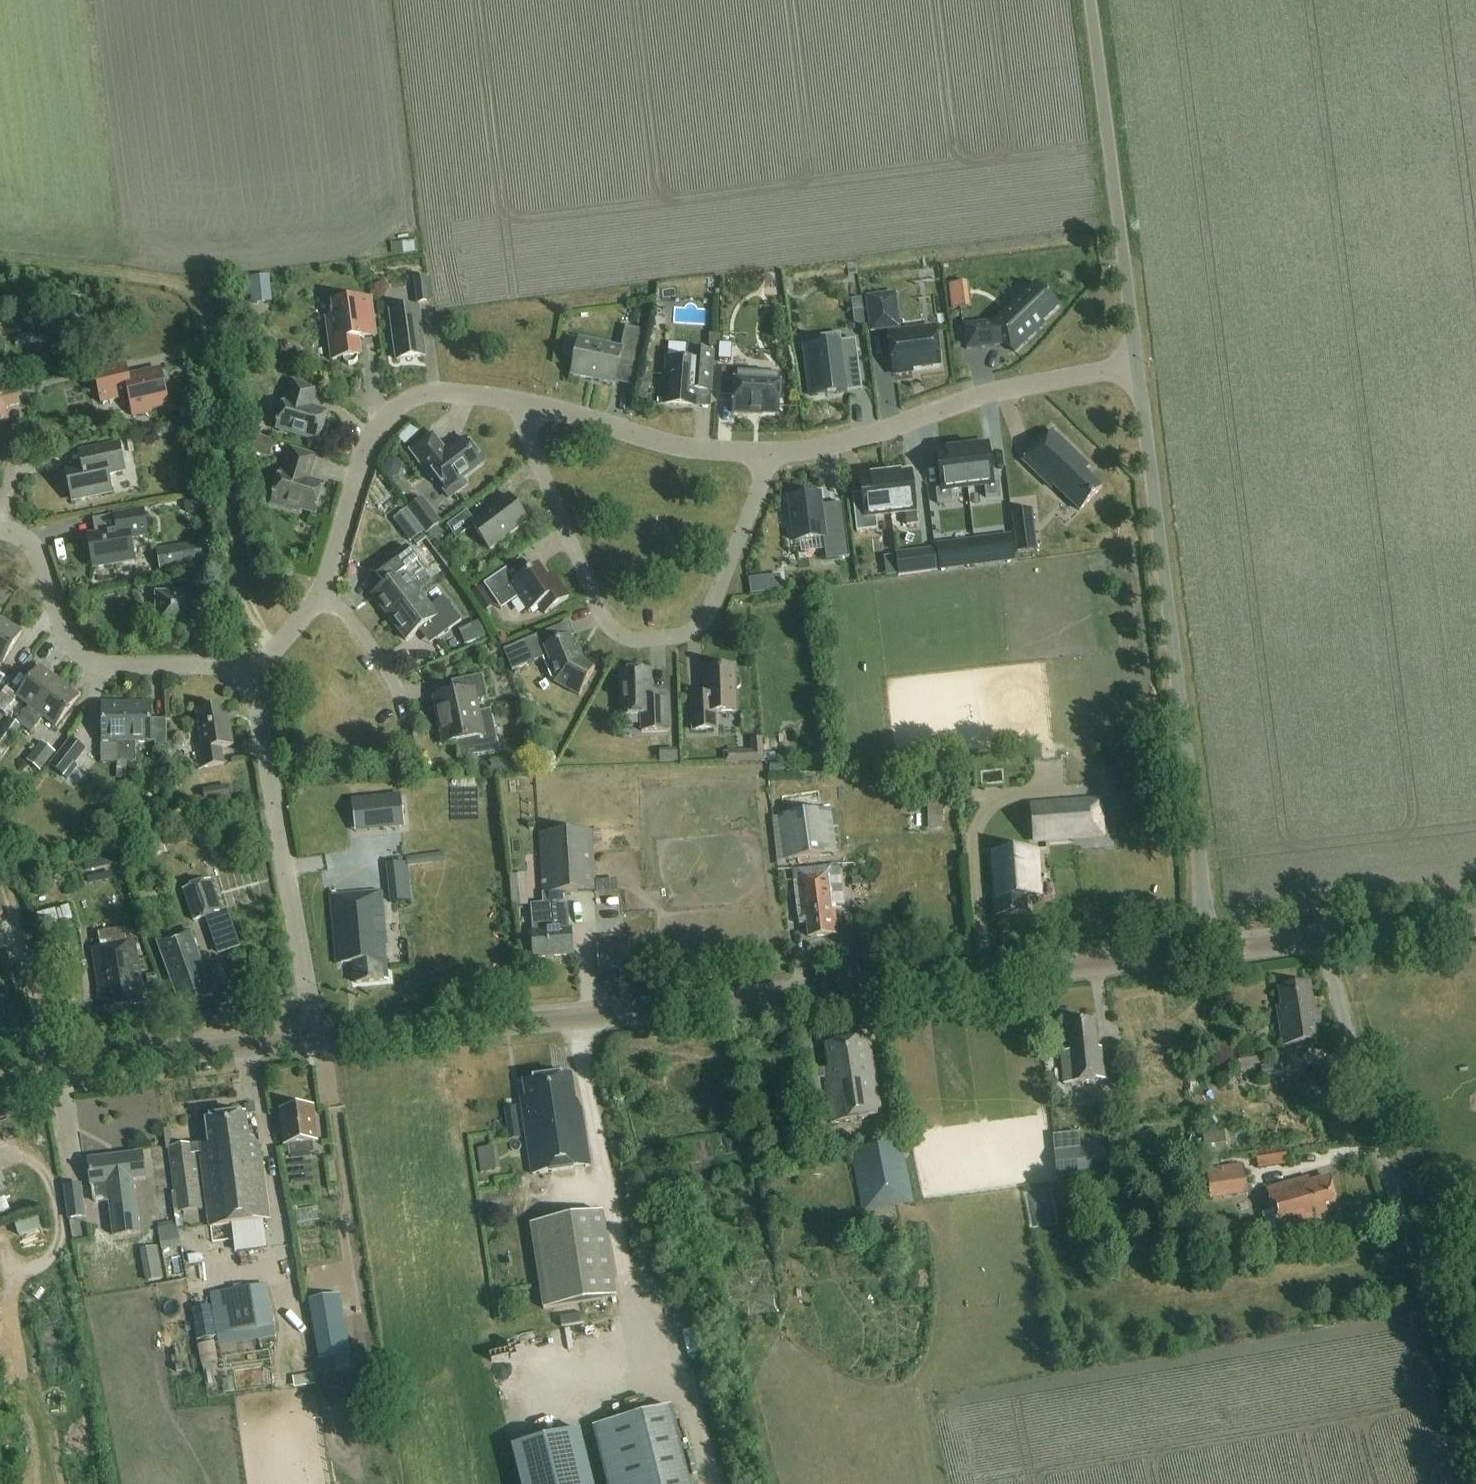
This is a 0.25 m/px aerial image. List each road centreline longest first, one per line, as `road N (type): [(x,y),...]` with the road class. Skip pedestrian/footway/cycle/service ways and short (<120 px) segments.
road 1 (tertiary): [(317,1039),(1209,951)]
road 2 (unclassified): [(1209,951),(1136,365)]
road 3 (track): [(0,261),(184,285),(201,304),(239,568),(272,648)]
road 4 (residential): [(768,456),(705,618),(666,644),(637,644),(616,631),(540,468),(519,399)]
road 5 (residential): [(768,456),(845,441),(986,391),(1136,365)]
road 6 (residential): [(317,1039),(255,703),(240,675)]
road 7 (unclassified): [(1136,365),(1089,0)]
road 8 (residential): [(320,585),(362,452),(382,420),(429,391),(519,399)]
road 9 (tertiary): [(0,1089),(317,1039)]
road 10 (residential): [(240,675),(203,663),(111,665),(81,654),(63,635),(40,566),(21,536),(0,526)]
road 11 (unclassified): [(1322,939),(1405,1232)]
road 12 (residential): [(519,399),(696,452),(768,456)]
road 13 (residential): [(411,744),(380,660),(320,585)]
road 14 (tertiary): [(1322,939),(1475,921)]
road 15 (track): [(94,1070),(81,937)]
road 16 (residential): [(240,675),(305,618),(320,585)]

